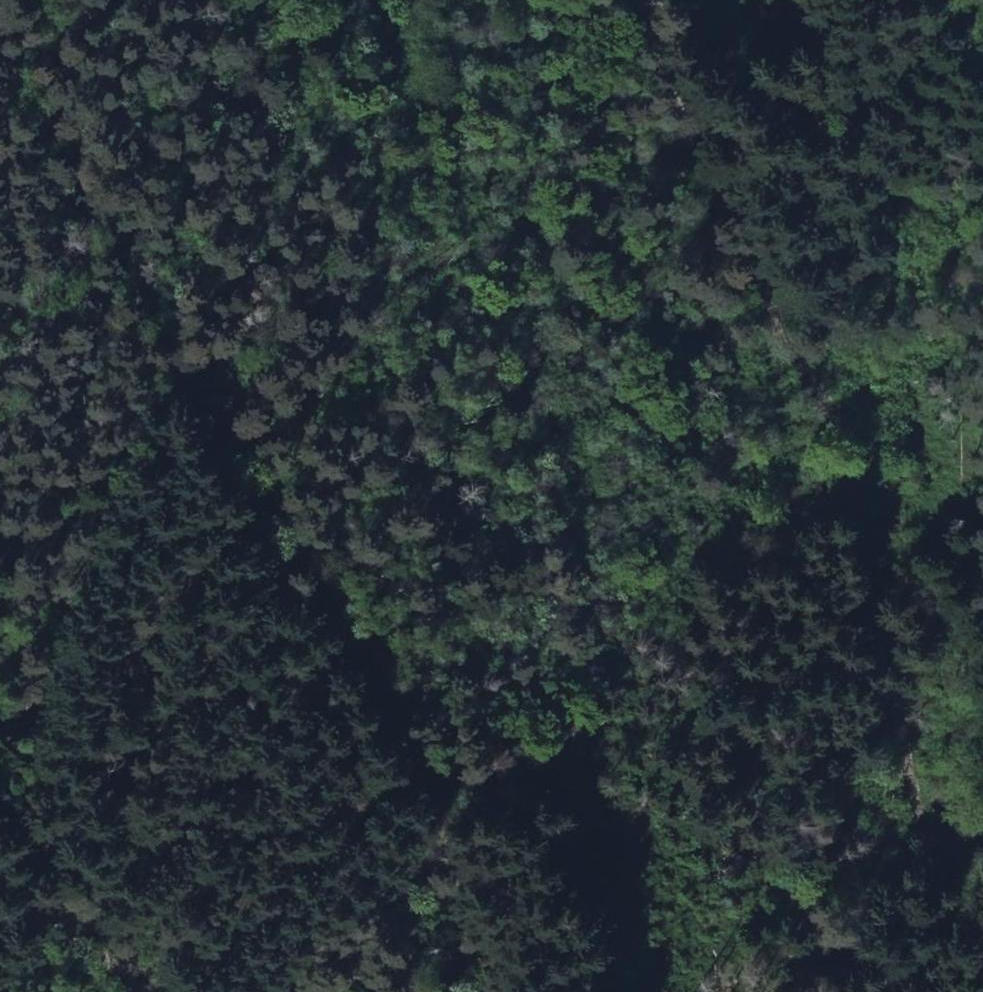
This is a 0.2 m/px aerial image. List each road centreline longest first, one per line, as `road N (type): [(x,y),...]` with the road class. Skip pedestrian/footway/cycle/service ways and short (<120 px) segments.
road 1 (track): [(137,991),(0,889)]

